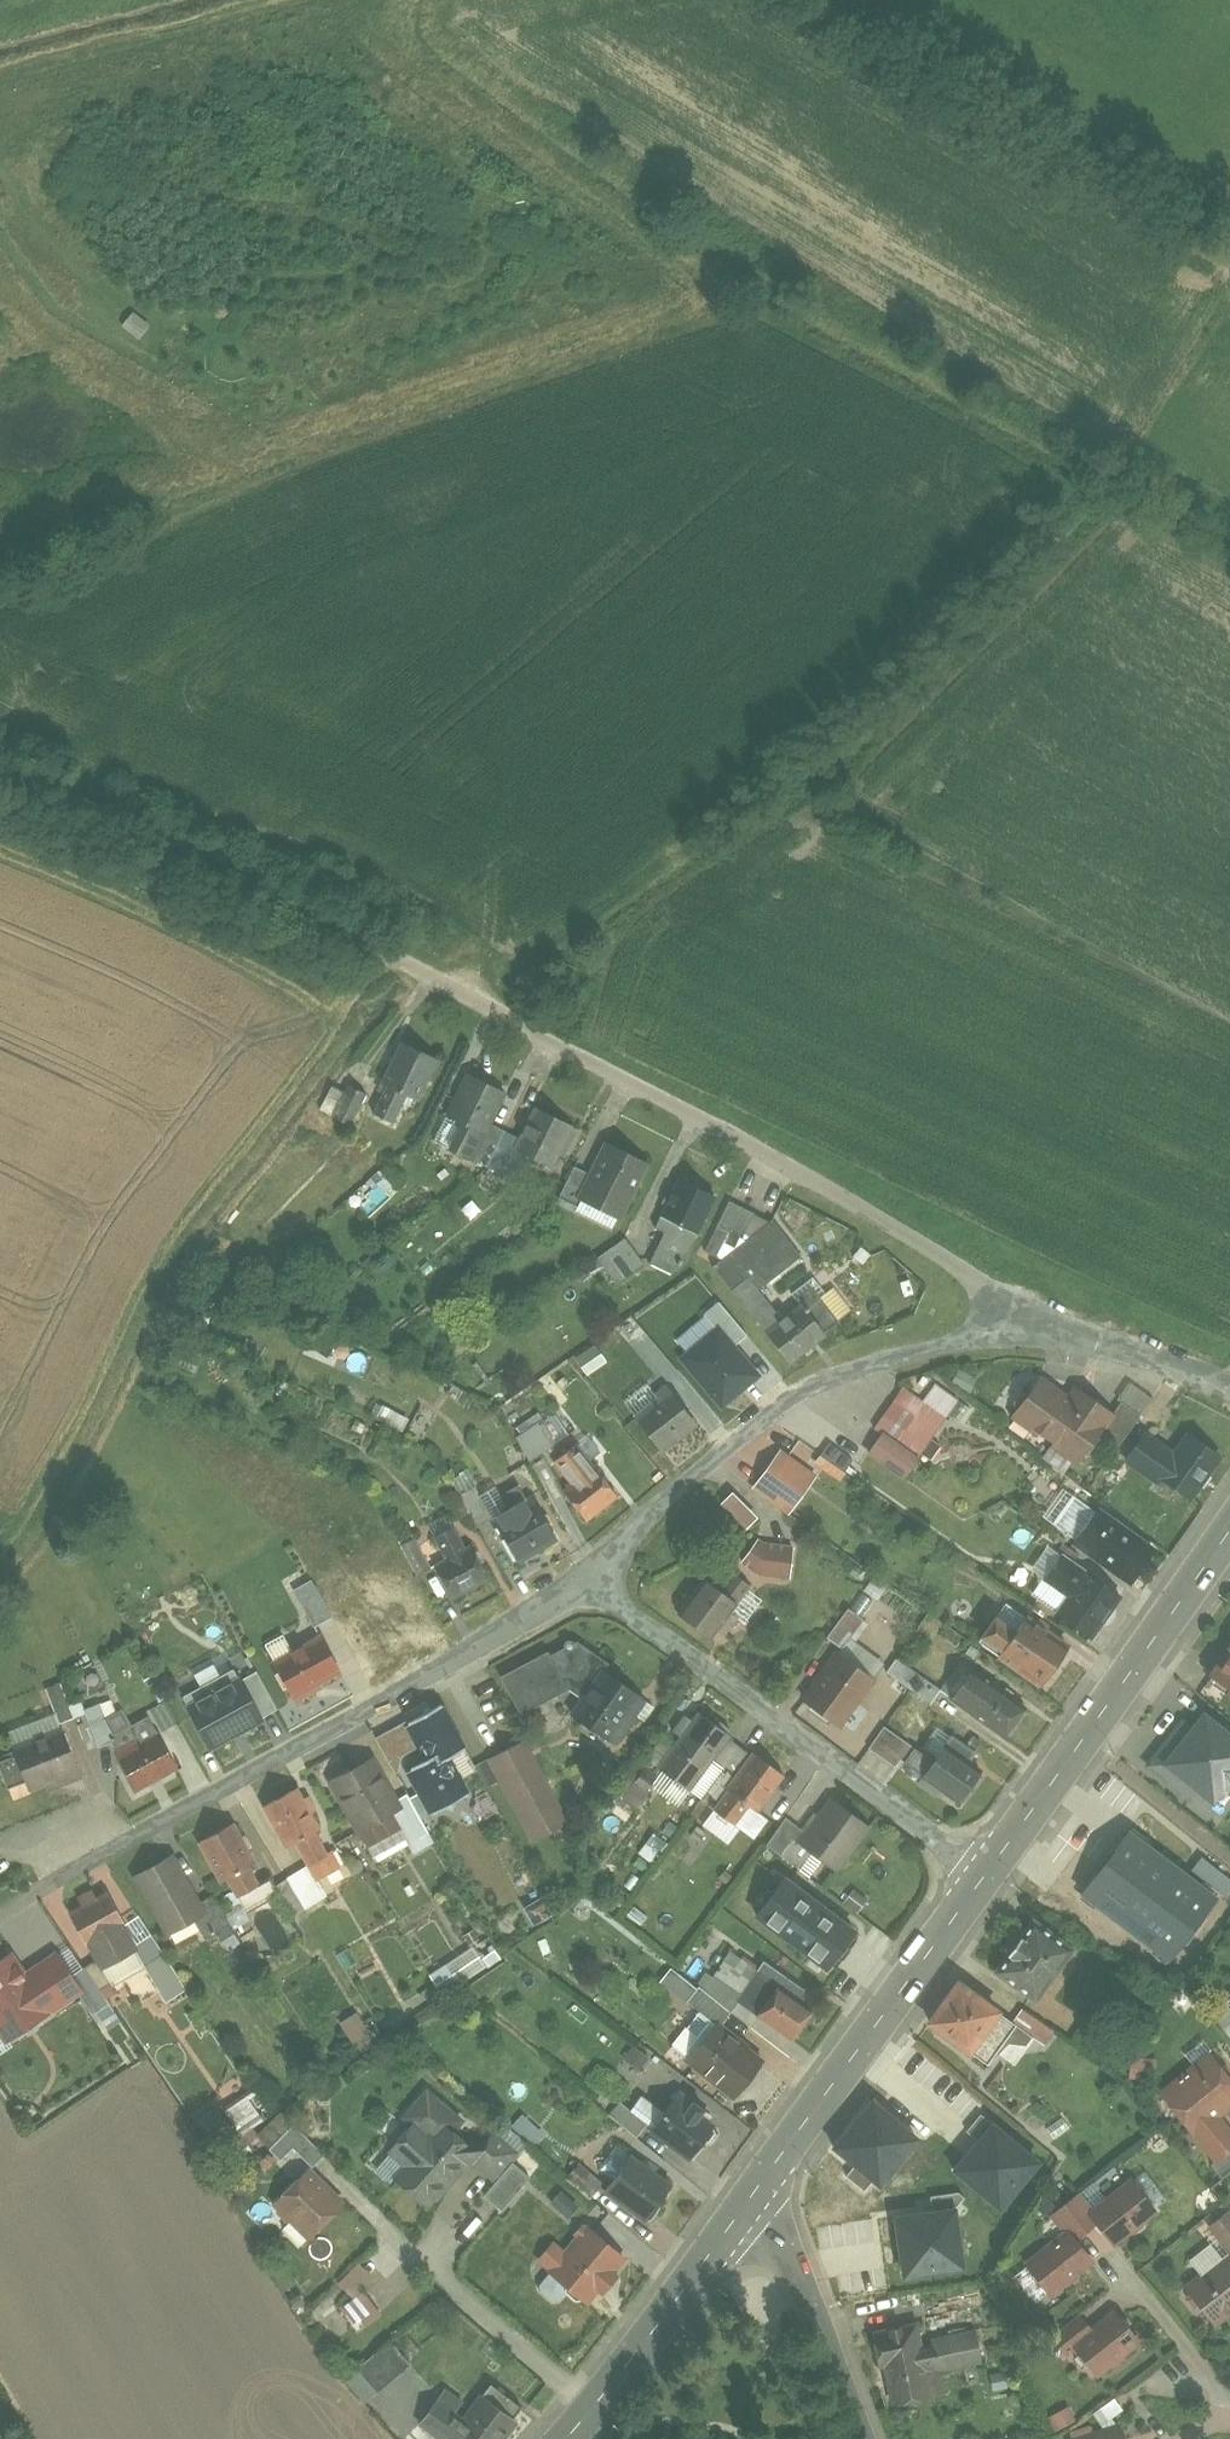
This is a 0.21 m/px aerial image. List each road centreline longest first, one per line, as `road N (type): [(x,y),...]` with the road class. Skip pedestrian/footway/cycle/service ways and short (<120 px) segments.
road 1 (residential): [(433,980),(752,1143),(949,1258),(1058,1335)]
road 2 (residential): [(52,1878),(588,1582)]
road 3 (residential): [(588,1582),(656,1507),(790,1395),(844,1370),(974,1336),(1058,1335)]
road 4 (residential): [(988,1872),(588,1582)]
road 5 (track): [(0,776),(135,828),(433,980)]
road 6 (secondary): [(1229,1540),(988,1872)]
road 7 (secondary): [(988,1872),(751,2199)]
road 8 (residential): [(849,2438),(786,2241),(751,2199)]
road 9 (secondary): [(751,2199),(599,2404)]
road 10 (residential): [(421,2247),(599,2404)]
road 11 (residential): [(1058,1335),(1129,1349),(1229,1386)]

